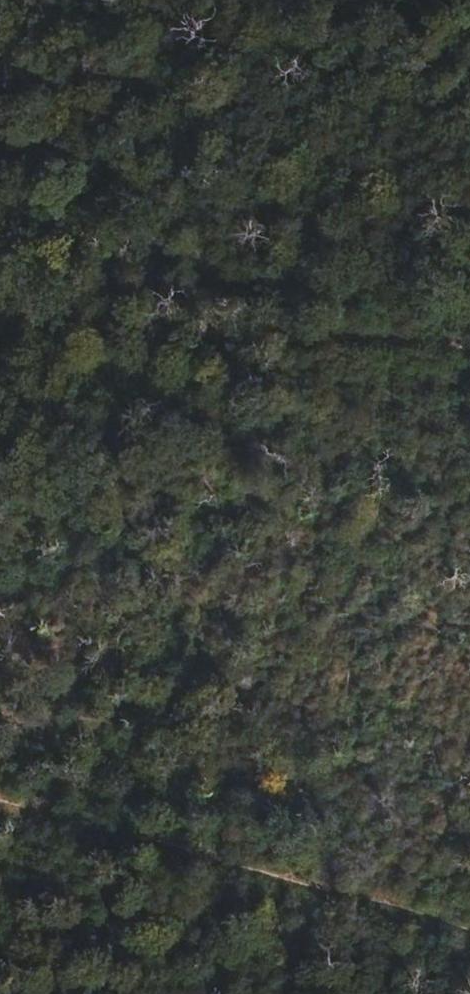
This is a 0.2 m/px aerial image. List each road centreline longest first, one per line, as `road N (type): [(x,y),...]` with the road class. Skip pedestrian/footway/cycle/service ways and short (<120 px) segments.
road 1 (track): [(0,323),(469,343)]

